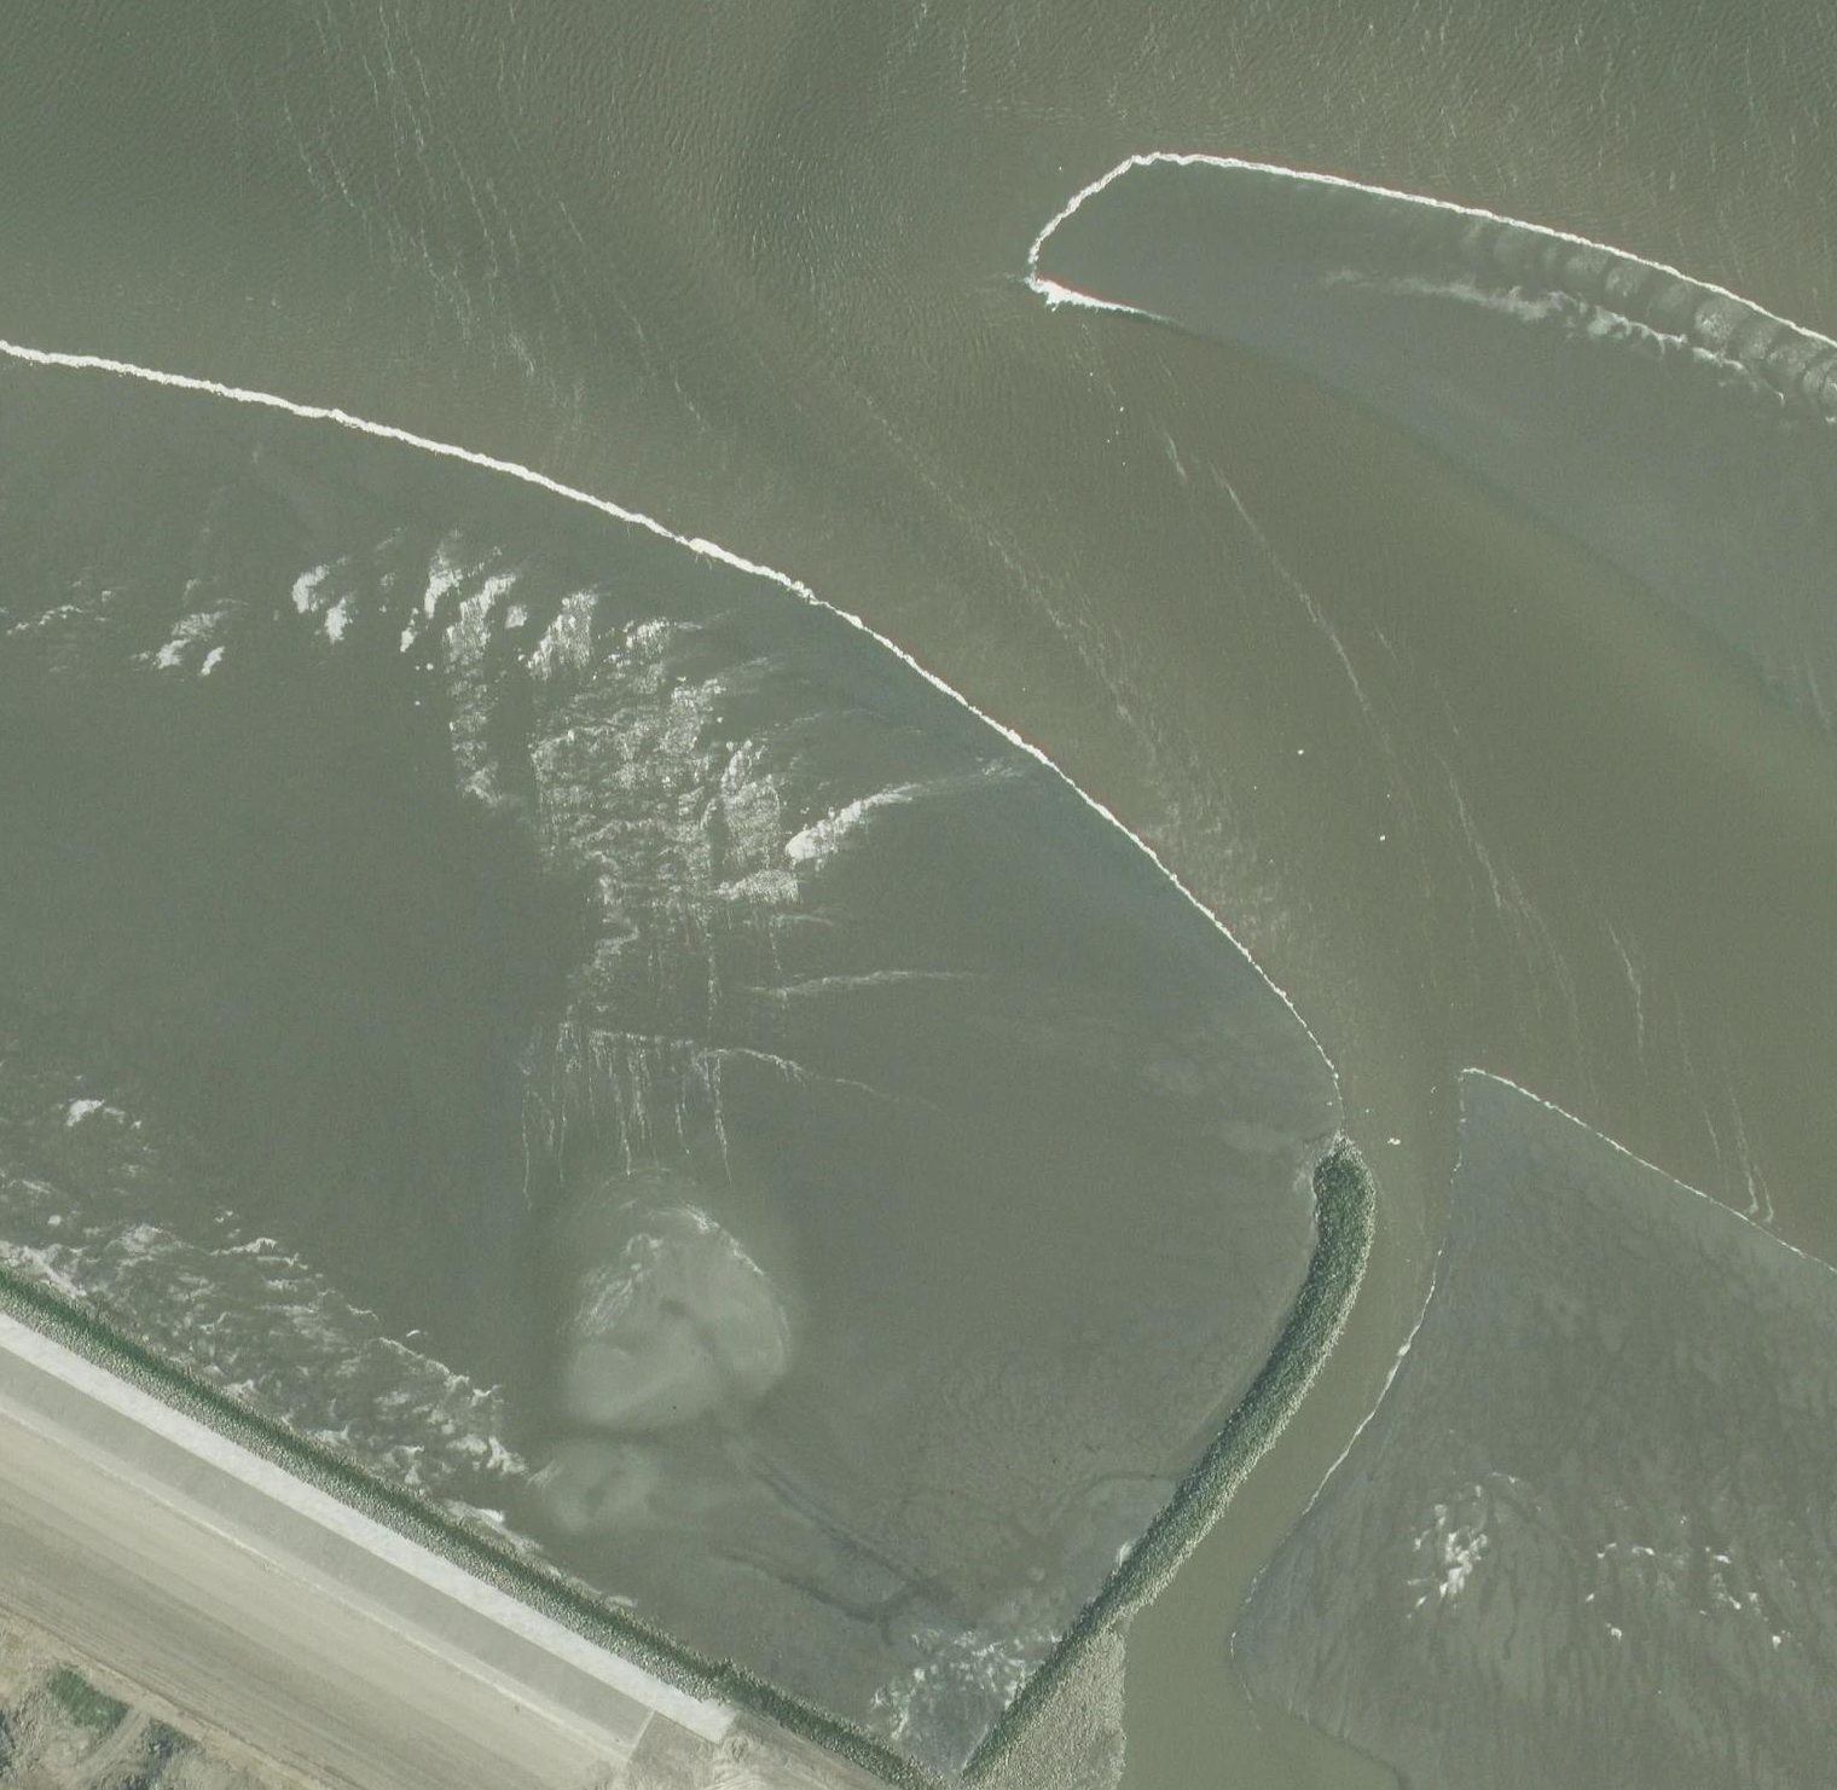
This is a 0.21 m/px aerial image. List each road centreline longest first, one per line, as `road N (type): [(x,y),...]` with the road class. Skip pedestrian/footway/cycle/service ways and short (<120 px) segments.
road 1 (track): [(824,1789),(0,1329)]

